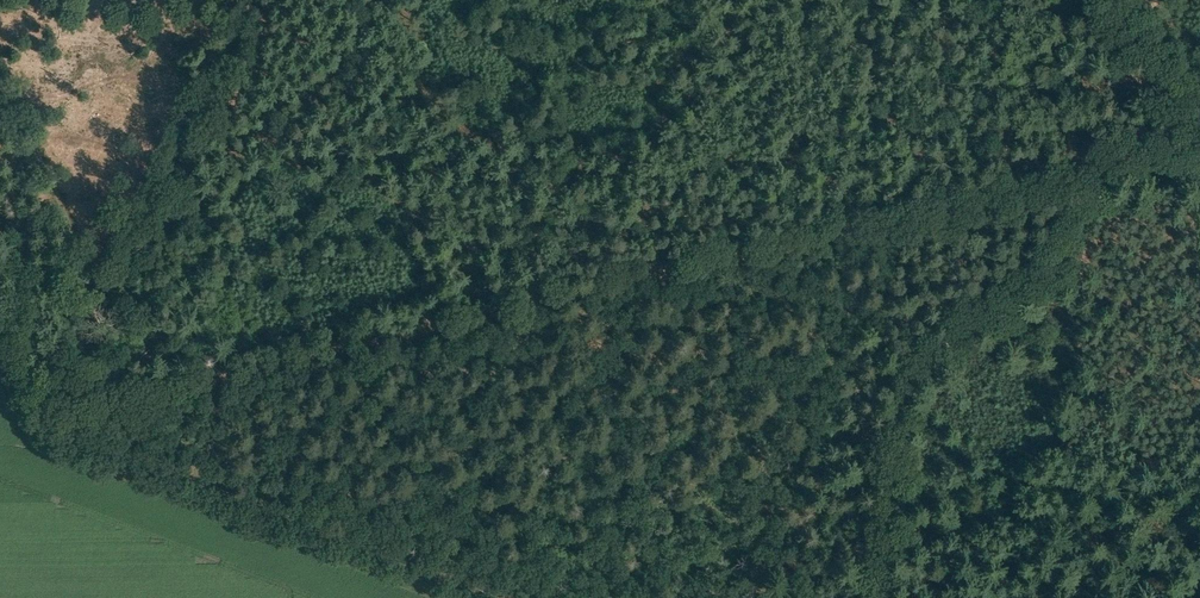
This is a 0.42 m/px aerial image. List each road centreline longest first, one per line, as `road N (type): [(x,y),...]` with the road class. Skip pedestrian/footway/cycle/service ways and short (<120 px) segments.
road 1 (track): [(42,425),(913,214)]
road 2 (track): [(0,86),(42,165),(95,311),(42,425),(378,556)]
road 3 (track): [(860,597),(893,387),(924,352),(1027,279),(1125,159)]
road 4 (track): [(95,311),(249,0)]
road 5 (track): [(913,214),(1125,159)]
road 6 (track): [(1104,0),(1198,141)]

